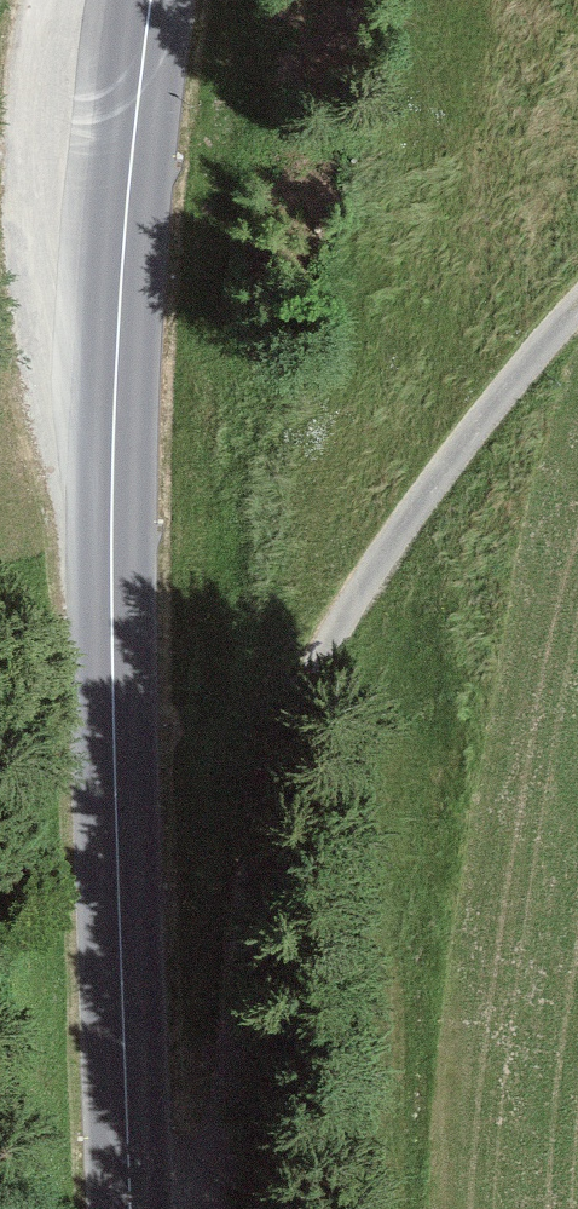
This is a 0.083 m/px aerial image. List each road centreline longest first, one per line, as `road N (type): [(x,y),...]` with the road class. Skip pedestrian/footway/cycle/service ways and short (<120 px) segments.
road 1 (secondary): [(134,1208),(115,536),(120,309),(149,0)]
road 2 (track): [(577,306),(426,491),(304,696),(268,780),(246,864),(227,1127),(208,1184),(182,1201),(136,1208)]

